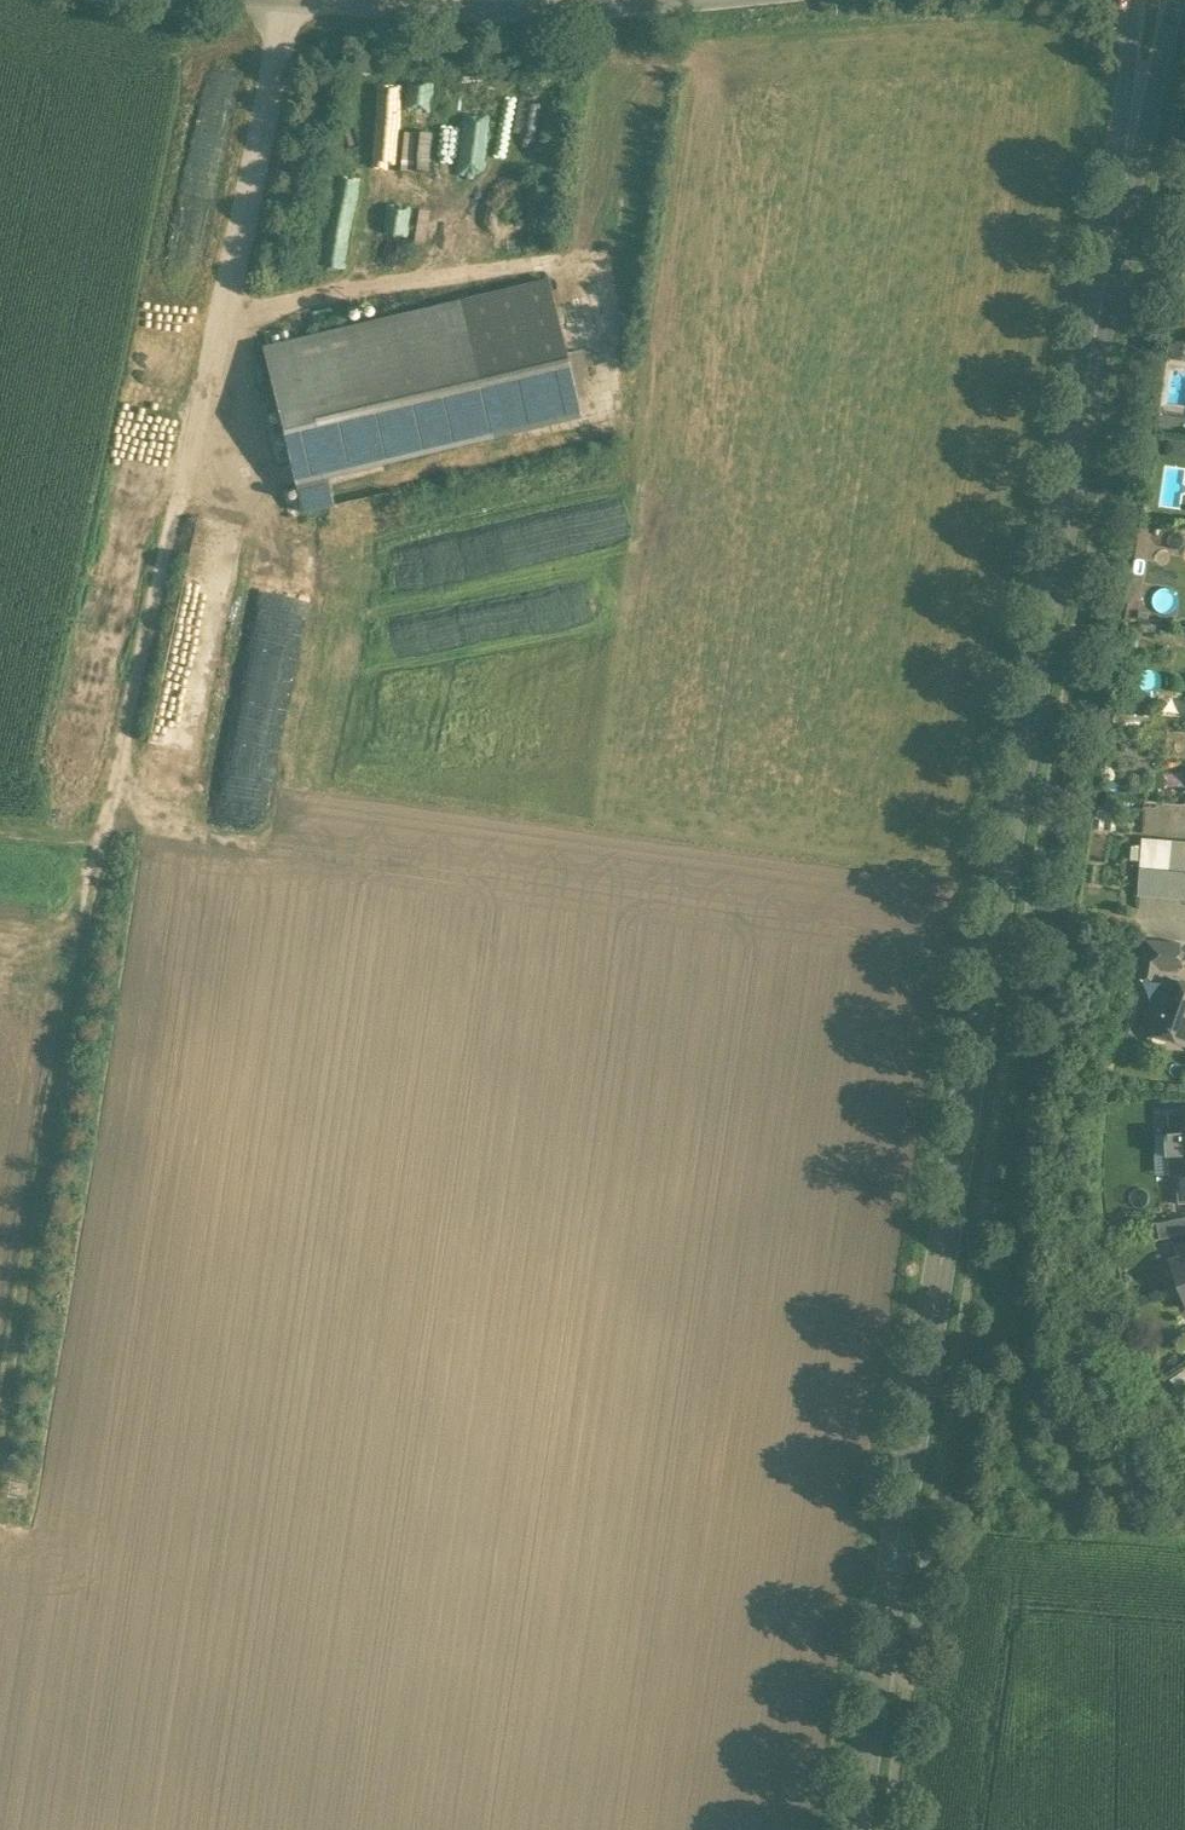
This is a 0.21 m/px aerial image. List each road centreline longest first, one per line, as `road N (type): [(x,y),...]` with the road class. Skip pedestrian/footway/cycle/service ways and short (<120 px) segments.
road 1 (secondary): [(1154,0),(987,974),(856,1829)]
road 2 (track): [(295,0),(103,838)]
road 3 (track): [(103,838),(0,1450)]

